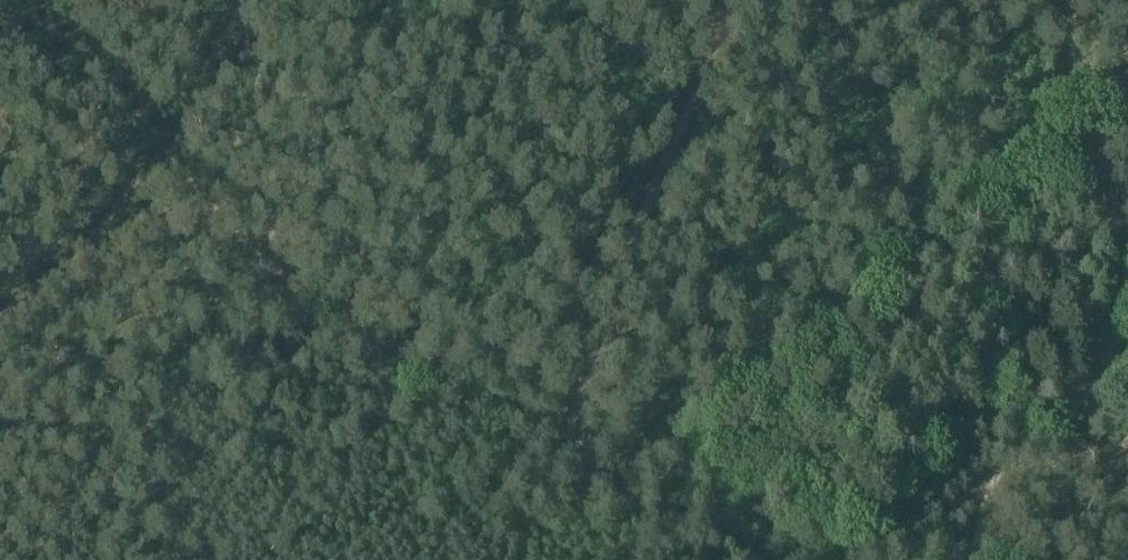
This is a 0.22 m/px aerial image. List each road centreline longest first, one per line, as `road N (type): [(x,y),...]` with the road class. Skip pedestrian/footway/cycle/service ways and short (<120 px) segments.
road 1 (track): [(163,159),(43,0)]
road 2 (track): [(227,0),(163,159)]

